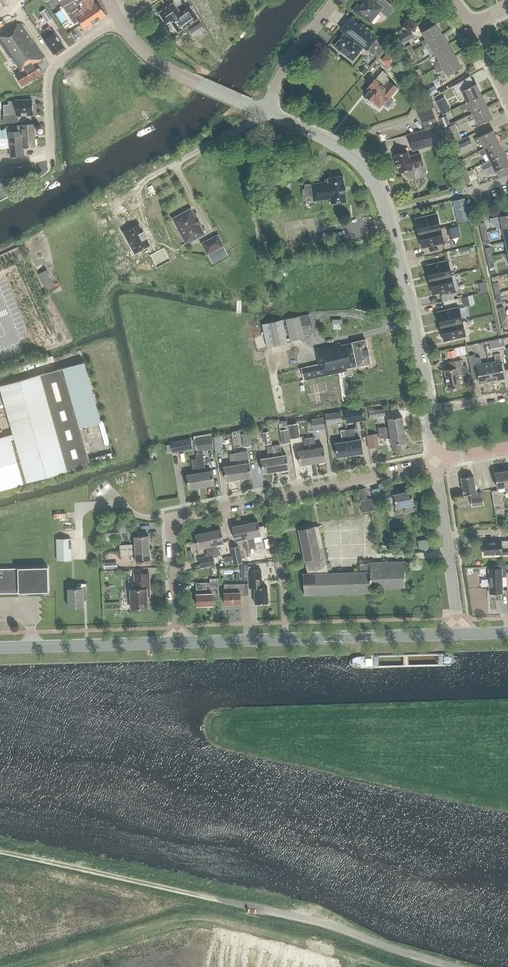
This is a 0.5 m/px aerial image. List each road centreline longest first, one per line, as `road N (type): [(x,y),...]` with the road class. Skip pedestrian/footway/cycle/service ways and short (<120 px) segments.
road 1 (residential): [(453,966),(312,921),(0,852)]
road 2 (unclassified): [(430,410),(379,192),(344,150),(265,113)]
road 3 (residential): [(178,643),(169,517),(264,499)]
road 4 (residential): [(53,170),(50,72),(119,17)]
road 5 (unclassified): [(265,113),(158,62),(119,17)]
road 6 (tertiary): [(0,648),(178,643)]
road 7 (residential): [(264,499),(436,463)]
road 8 (unclassified): [(458,635),(436,463)]
road 9 (tertiary): [(286,640),(458,635)]
road 10 (residential): [(286,640),(264,499)]
road 11 (residential): [(265,113),(289,61),(336,0)]

